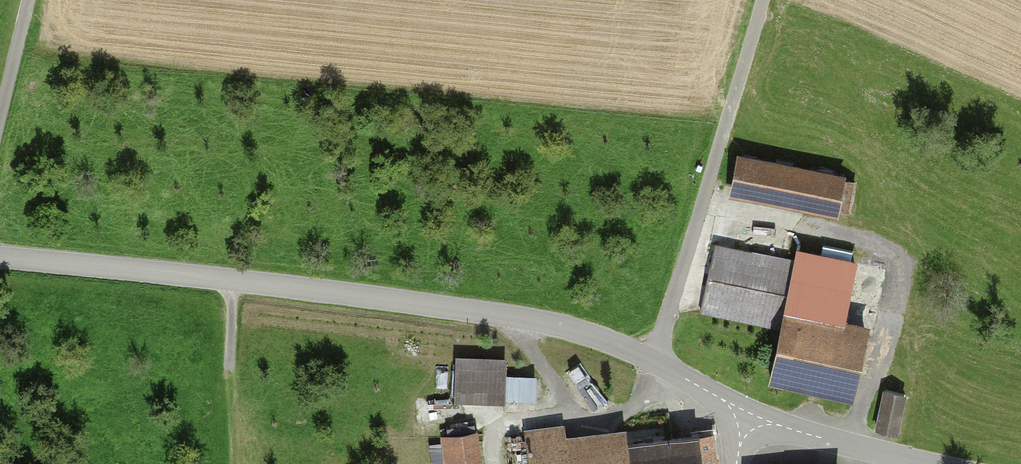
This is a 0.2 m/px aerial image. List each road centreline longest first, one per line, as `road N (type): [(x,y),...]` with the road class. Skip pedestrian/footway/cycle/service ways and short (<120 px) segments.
road 1 (unclassified): [(0,257),(232,278),(589,334),(723,400),(746,422)]
road 2 (track): [(653,361),(764,0)]
road 3 (unclassified): [(746,422),(923,463)]
road 4 (track): [(0,121),(28,0)]

